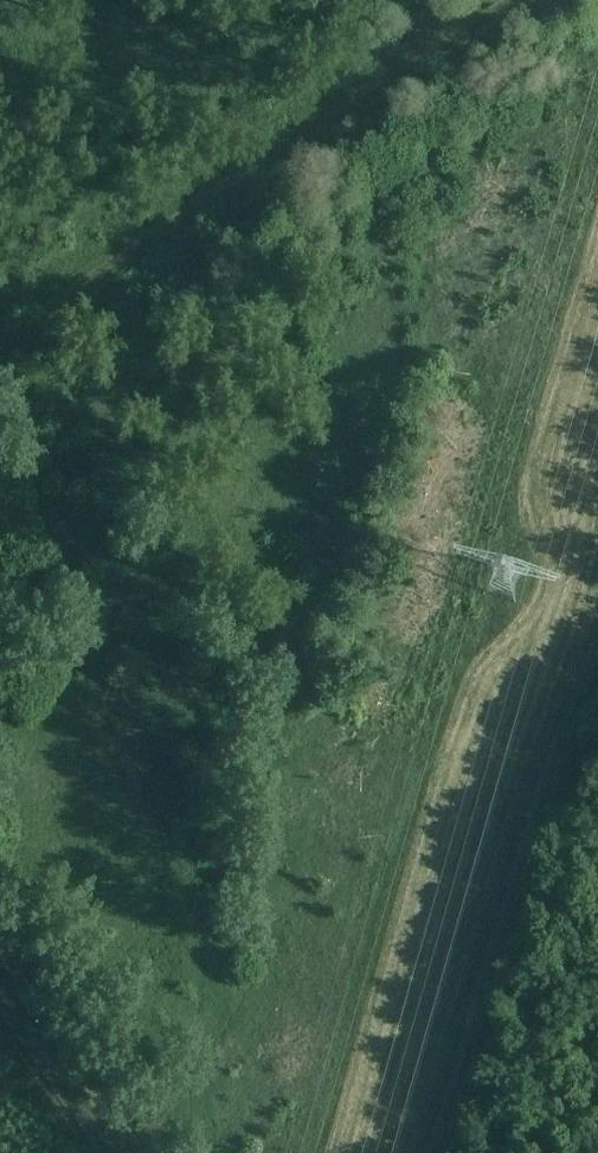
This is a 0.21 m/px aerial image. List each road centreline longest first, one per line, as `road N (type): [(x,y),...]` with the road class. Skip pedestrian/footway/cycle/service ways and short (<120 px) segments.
road 1 (track): [(503,0),(0,348)]
road 2 (track): [(0,1032),(87,1152)]

